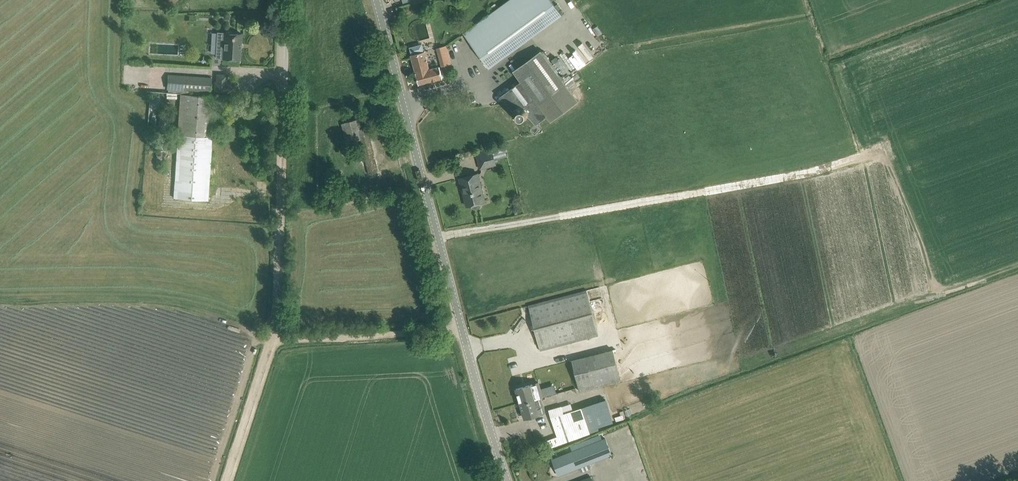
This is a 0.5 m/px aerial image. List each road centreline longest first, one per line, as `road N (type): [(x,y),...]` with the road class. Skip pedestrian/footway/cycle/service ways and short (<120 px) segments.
road 1 (unclassified): [(508,480),(377,0)]
road 2 (track): [(281,91),(272,327),(224,480)]
road 3 (track): [(270,341),(462,328)]

